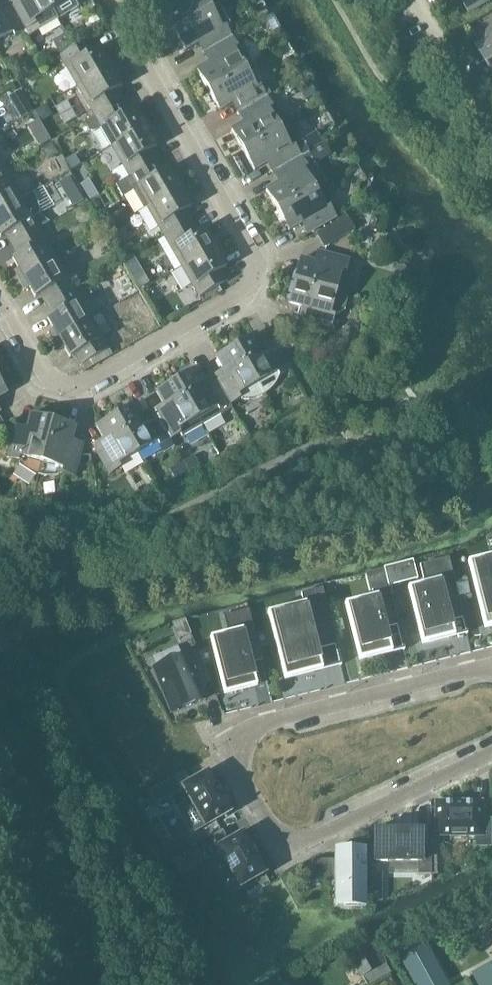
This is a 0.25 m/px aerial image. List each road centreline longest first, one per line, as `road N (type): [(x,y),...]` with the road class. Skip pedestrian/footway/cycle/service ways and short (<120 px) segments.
road 1 (residential): [(0,295),(44,370),(73,382),(251,283),(255,257),(112,0)]
road 2 (residential): [(491,669),(247,732),(239,769),(273,833),(292,841),(319,834)]
road 3 (residential): [(319,834),(491,752)]
road 4 (residential): [(491,129),(415,0)]

